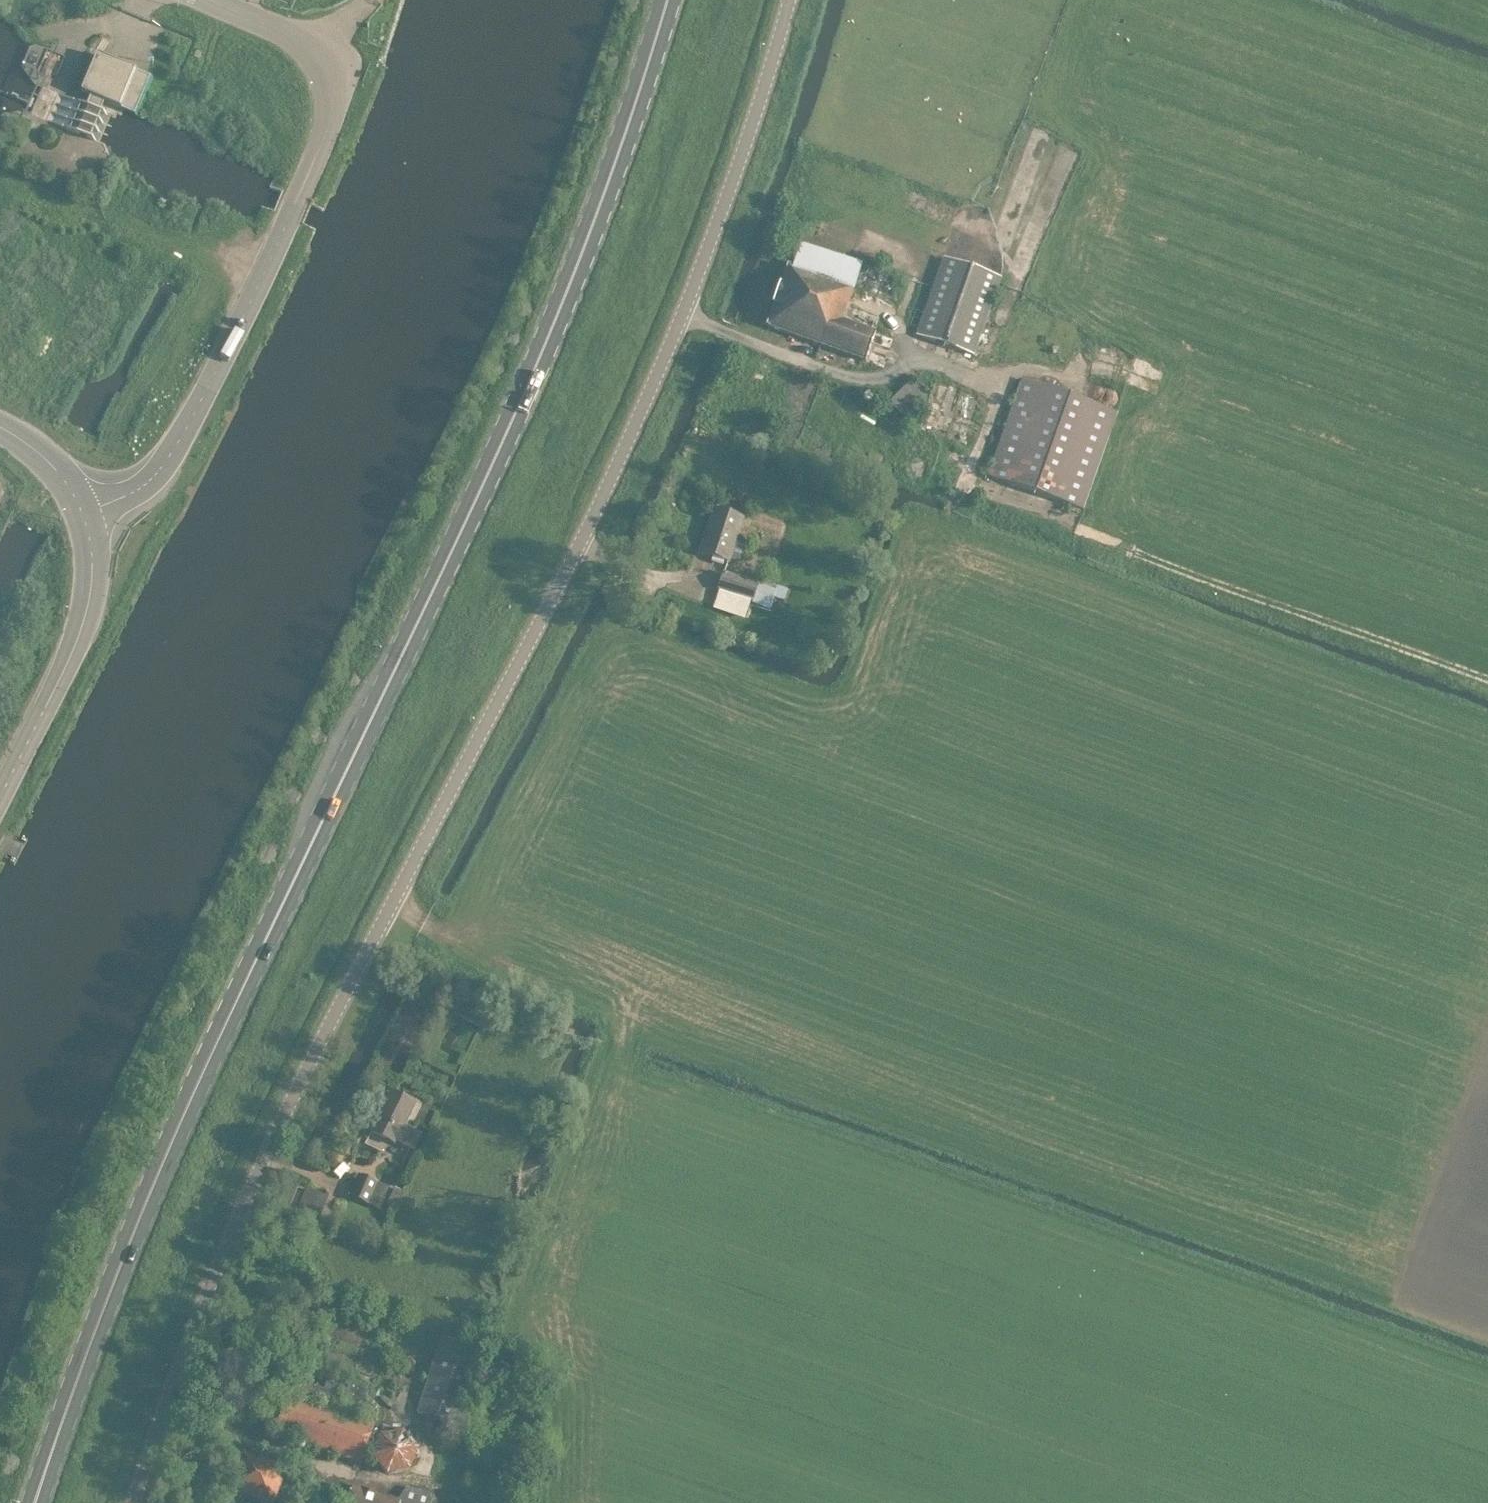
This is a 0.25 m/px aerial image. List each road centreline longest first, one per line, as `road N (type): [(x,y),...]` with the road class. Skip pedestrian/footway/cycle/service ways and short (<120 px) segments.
road 1 (unclassified): [(135,1502),(211,1282),(268,1148),(580,547),(685,315),(791,0)]
road 2 (primary): [(37,1502),(136,1221),(533,371),(616,156),(665,0)]
road 3 (track): [(922,360),(994,390),(962,486),(1487,677)]
road 4 (unclassified): [(0,807),(92,596),(96,539),(82,507)]

